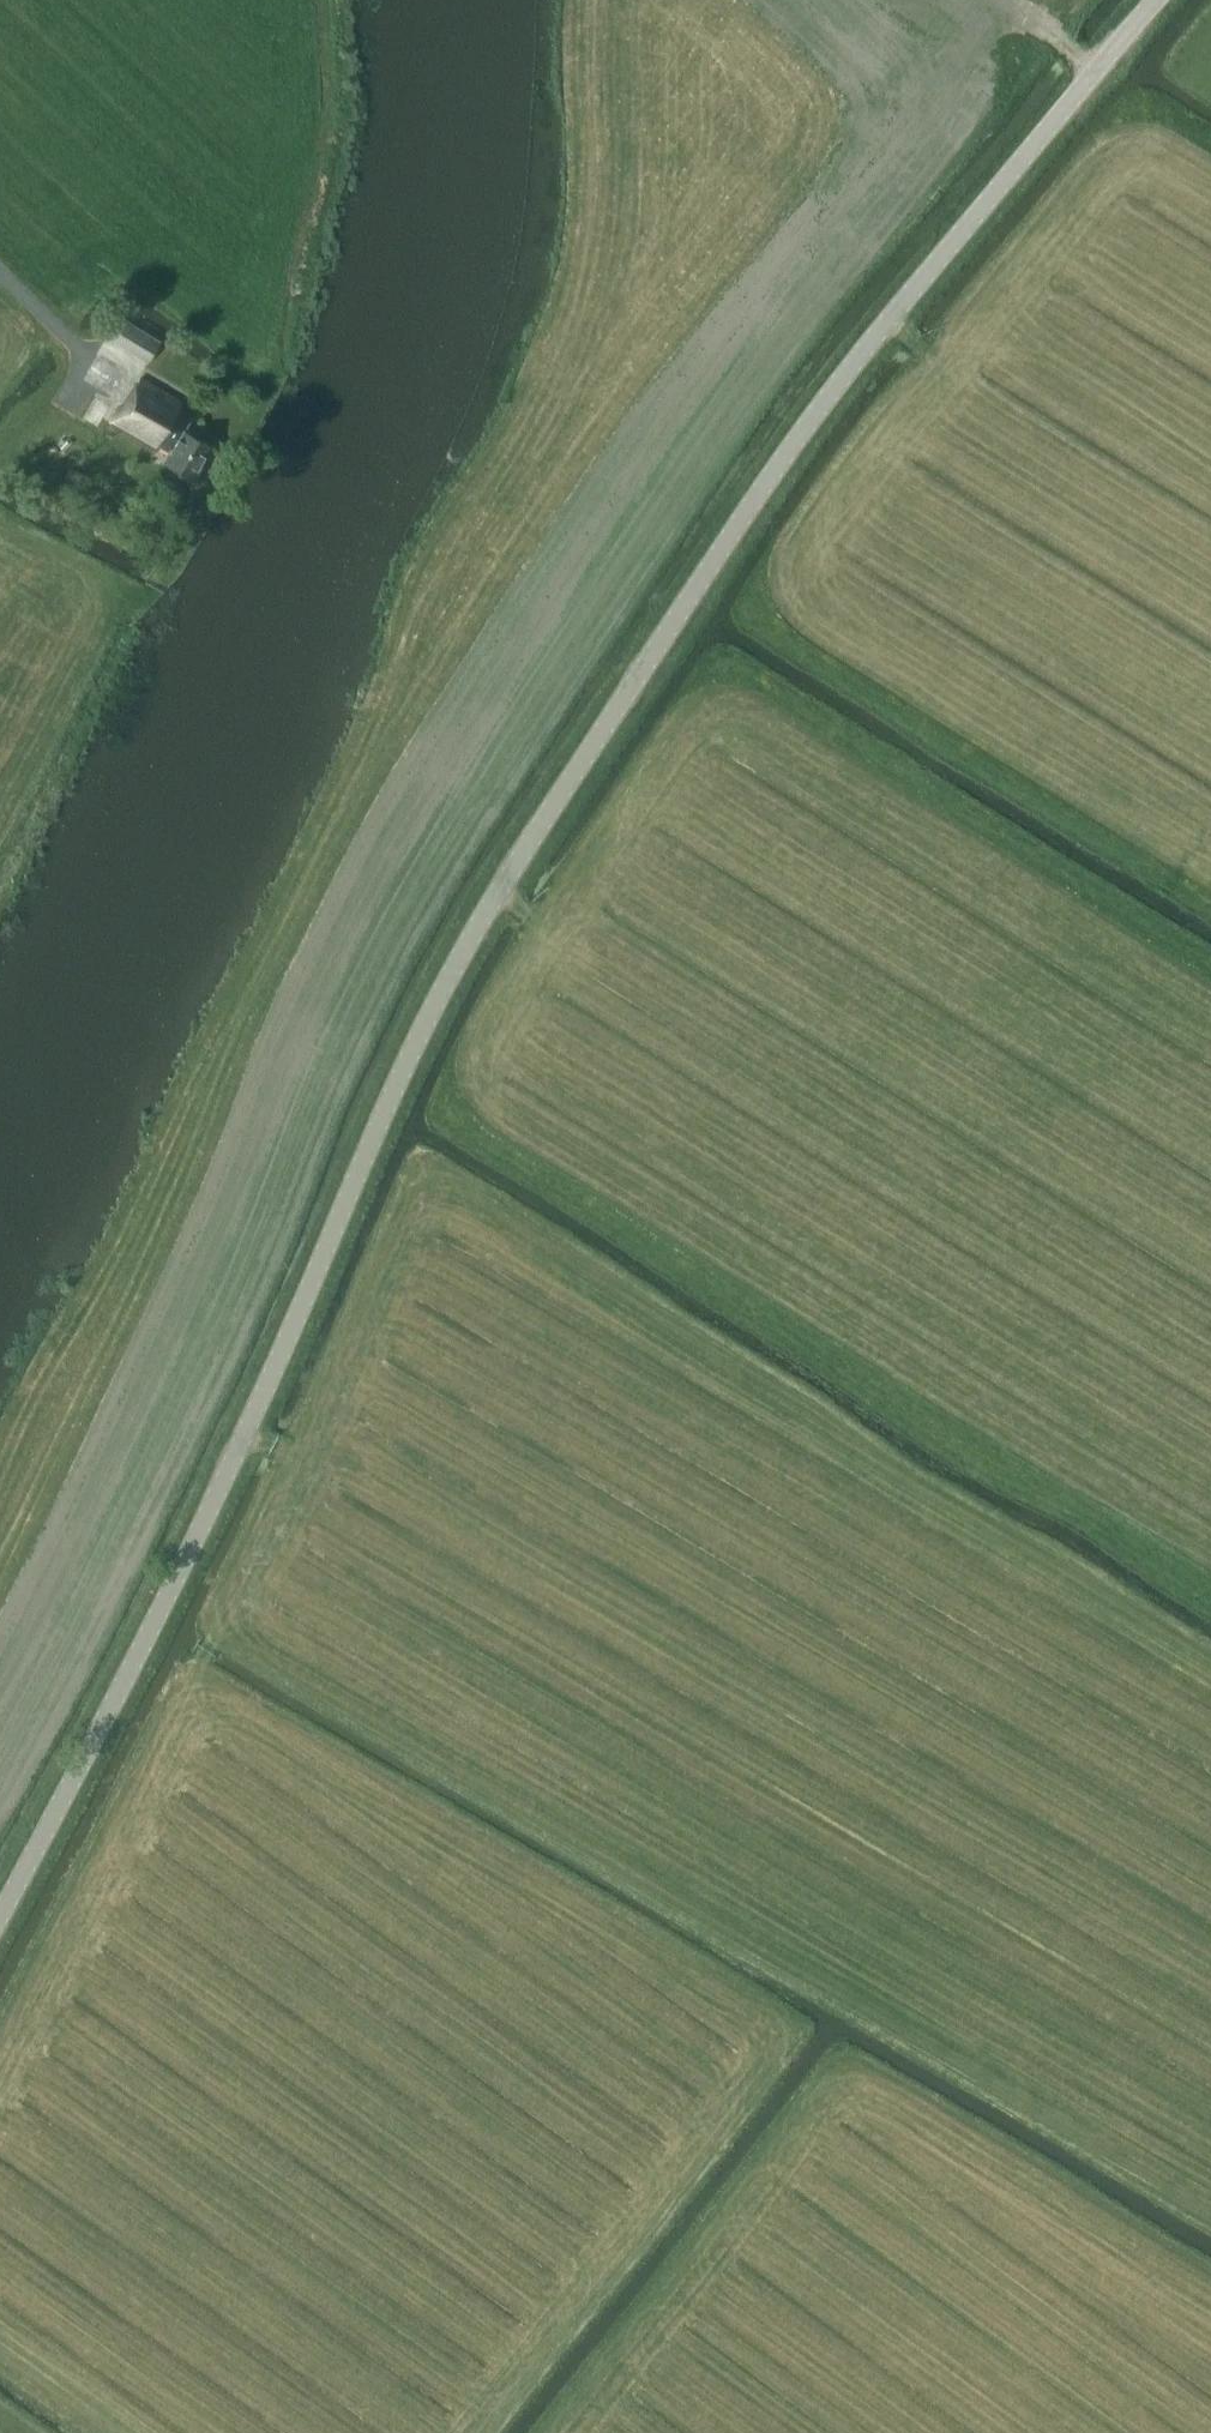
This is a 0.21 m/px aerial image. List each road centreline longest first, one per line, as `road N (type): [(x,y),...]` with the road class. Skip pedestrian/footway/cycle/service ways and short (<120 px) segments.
road 1 (tertiary): [(0,1920),(202,1536),(444,973),(797,436),(1152,0)]

